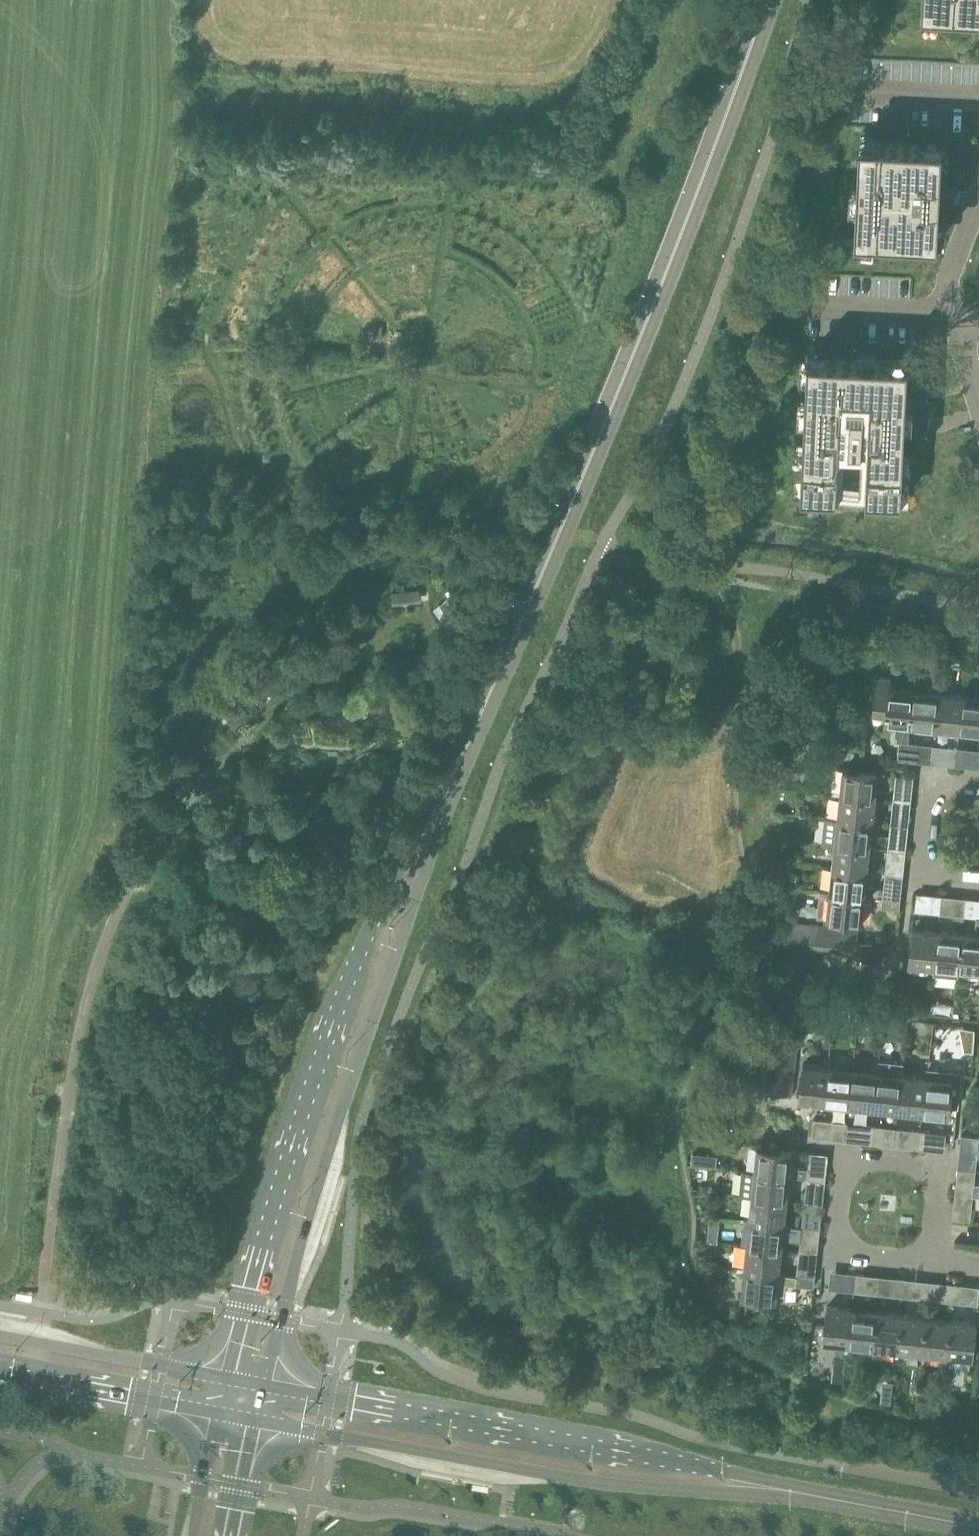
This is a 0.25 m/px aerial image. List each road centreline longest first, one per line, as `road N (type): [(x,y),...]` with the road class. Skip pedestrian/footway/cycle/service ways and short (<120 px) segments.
road 1 (secondary): [(452,780),(662,287),(773,0)]
road 2 (secondary): [(452,780),(373,914),(327,1042),(229,1378)]
road 3 (secondary): [(265,1385),(319,1185),(452,780)]
road 4 (secondary): [(256,1421),(634,1488),(773,1489)]
road 5 (secondary): [(773,1489),(639,1453),(265,1385)]
road 6 (residential): [(932,1263),(861,1253),(842,1229),(843,1177),(873,1151),(920,1156),(940,1188)]
road 7 (secondary): [(229,1378),(0,1335)]
road 8 (secondary): [(0,1372),(220,1414)]
road 9 (secondary): [(978,1529),(773,1489)]
road 10 (residential): [(978,883),(930,872),(923,851),(939,786),(978,785)]
road 11 (residential): [(950,311),(805,306)]
road 12 (residential): [(978,98),(847,91)]
road 13 (secondary): [(220,1414),(194,1535)]

